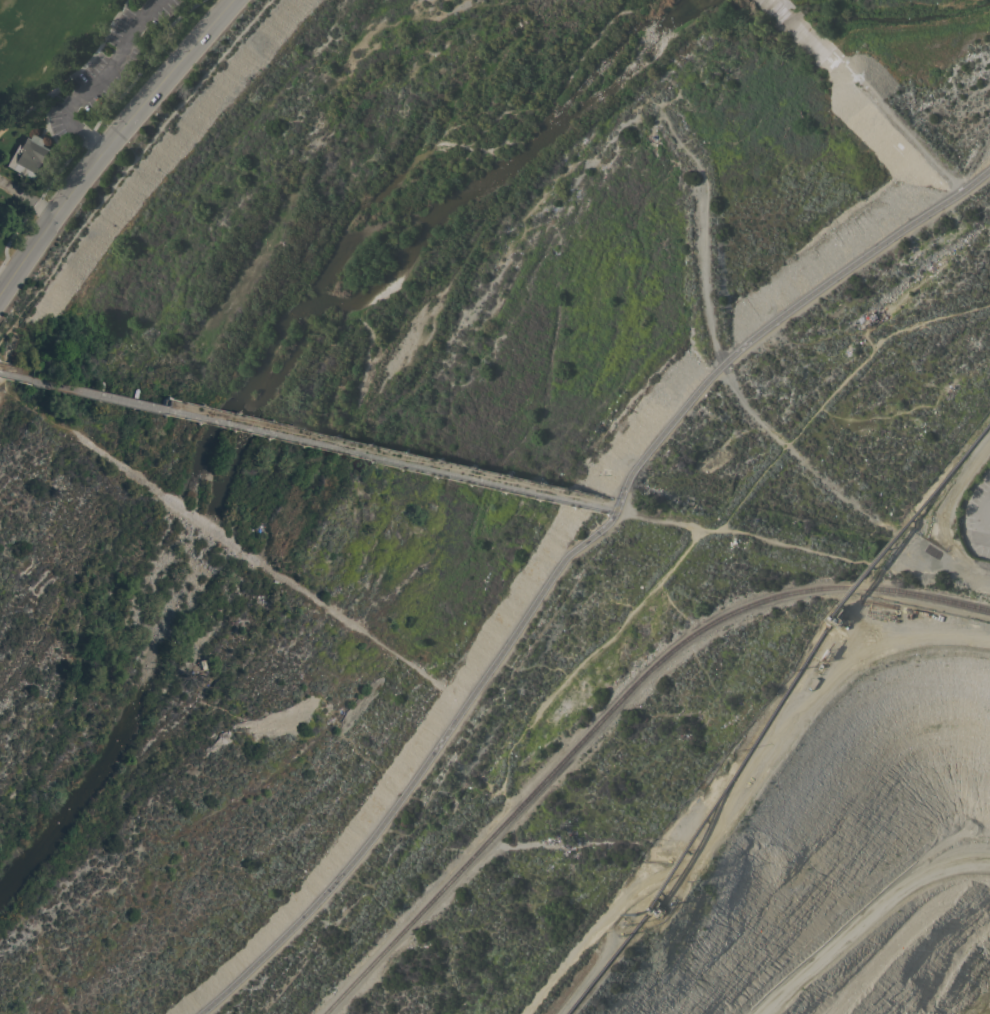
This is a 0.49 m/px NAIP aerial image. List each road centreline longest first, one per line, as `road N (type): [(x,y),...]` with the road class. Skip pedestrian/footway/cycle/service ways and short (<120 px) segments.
road 1 (tertiary): [(0,298),(230,0)]

